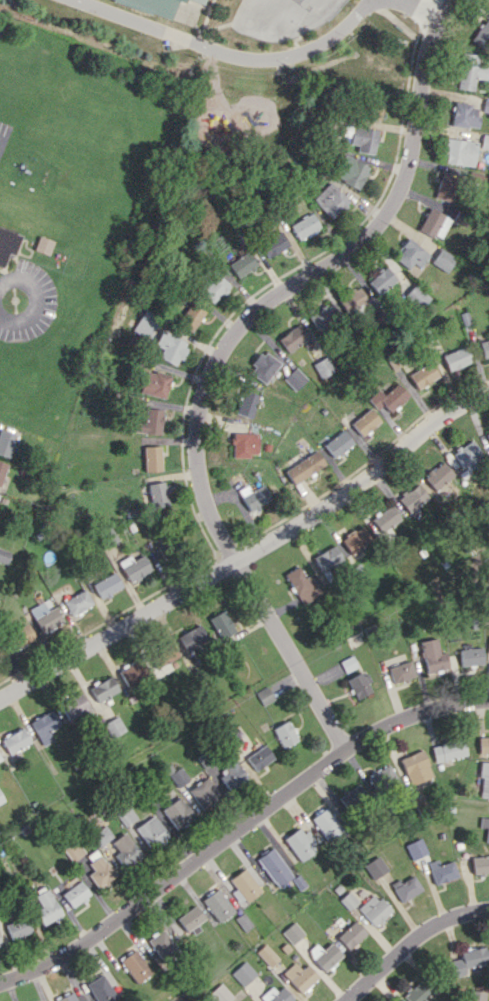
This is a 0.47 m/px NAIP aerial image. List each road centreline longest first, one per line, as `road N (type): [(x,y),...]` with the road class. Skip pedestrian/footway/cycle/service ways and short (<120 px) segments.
road 1 (residential): [(344,752),(207,505),(197,453),(201,411),(237,330),(269,300),(352,251),(387,214),(414,141),(436,34),(454,0)]
road 2 (residential): [(488,395),(446,415),(308,520),(0,699)]
road 3 (residential): [(488,699),(393,723),(73,951),(0,979)]
road 4 (residential): [(488,910),(427,937),(351,1000)]

